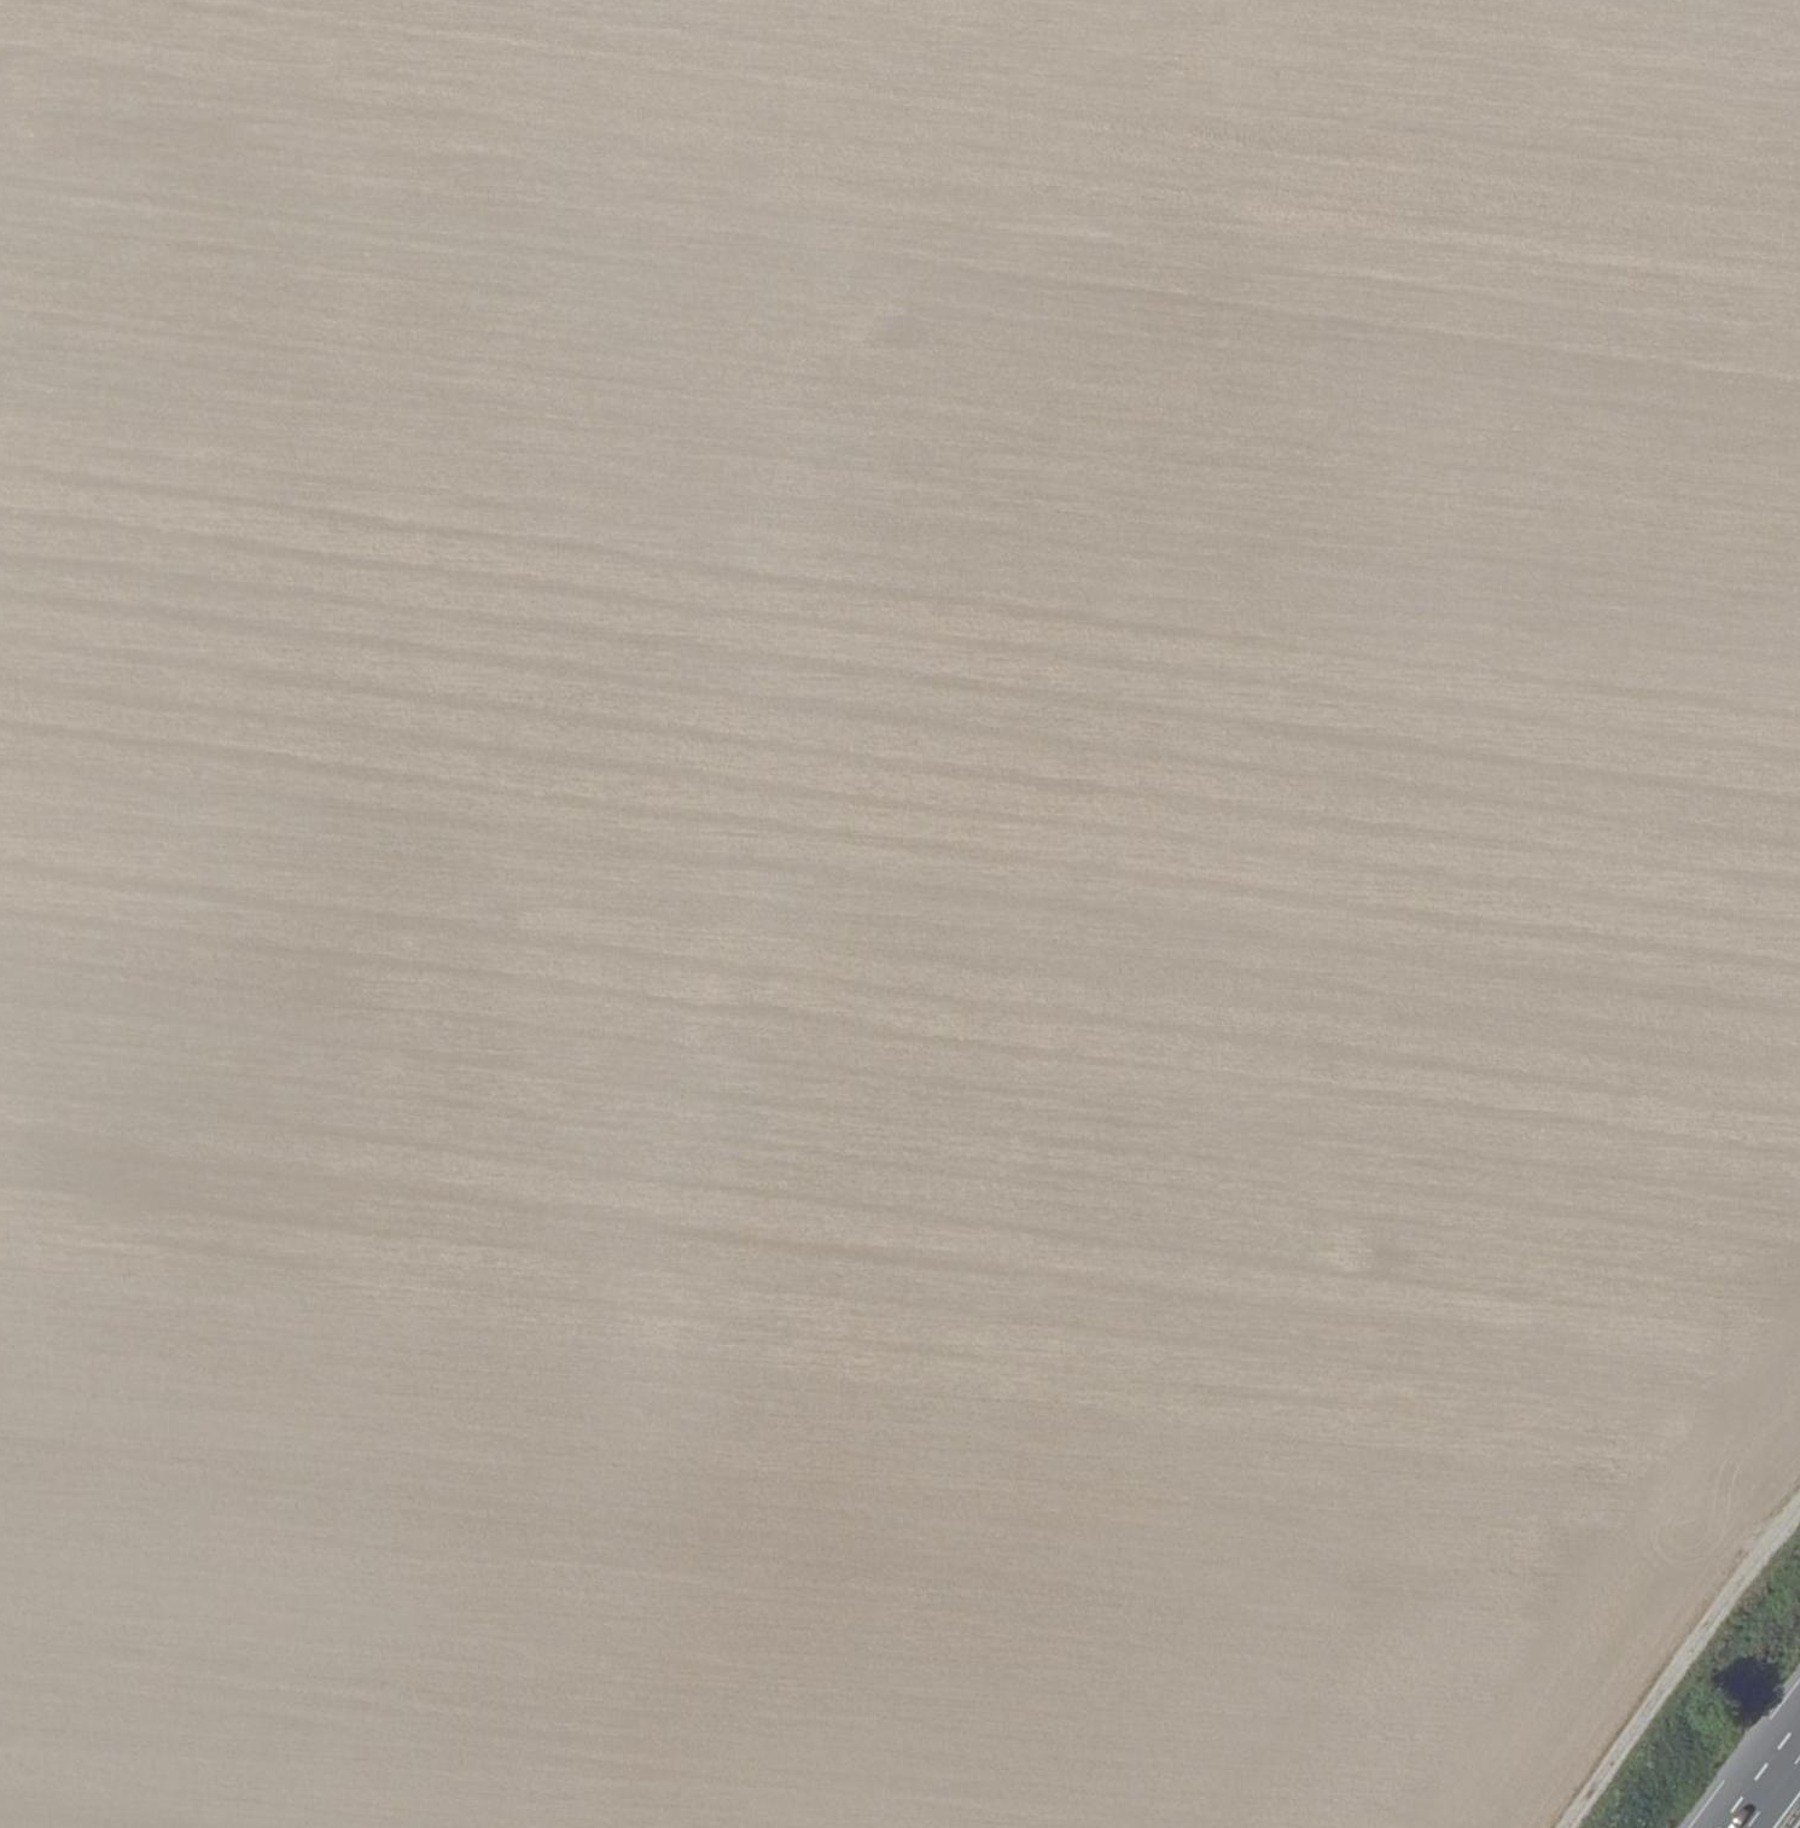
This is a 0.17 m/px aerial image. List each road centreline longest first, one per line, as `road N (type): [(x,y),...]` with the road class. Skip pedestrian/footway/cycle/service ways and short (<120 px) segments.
road 1 (track): [(1799,1485),(1555,1827)]

